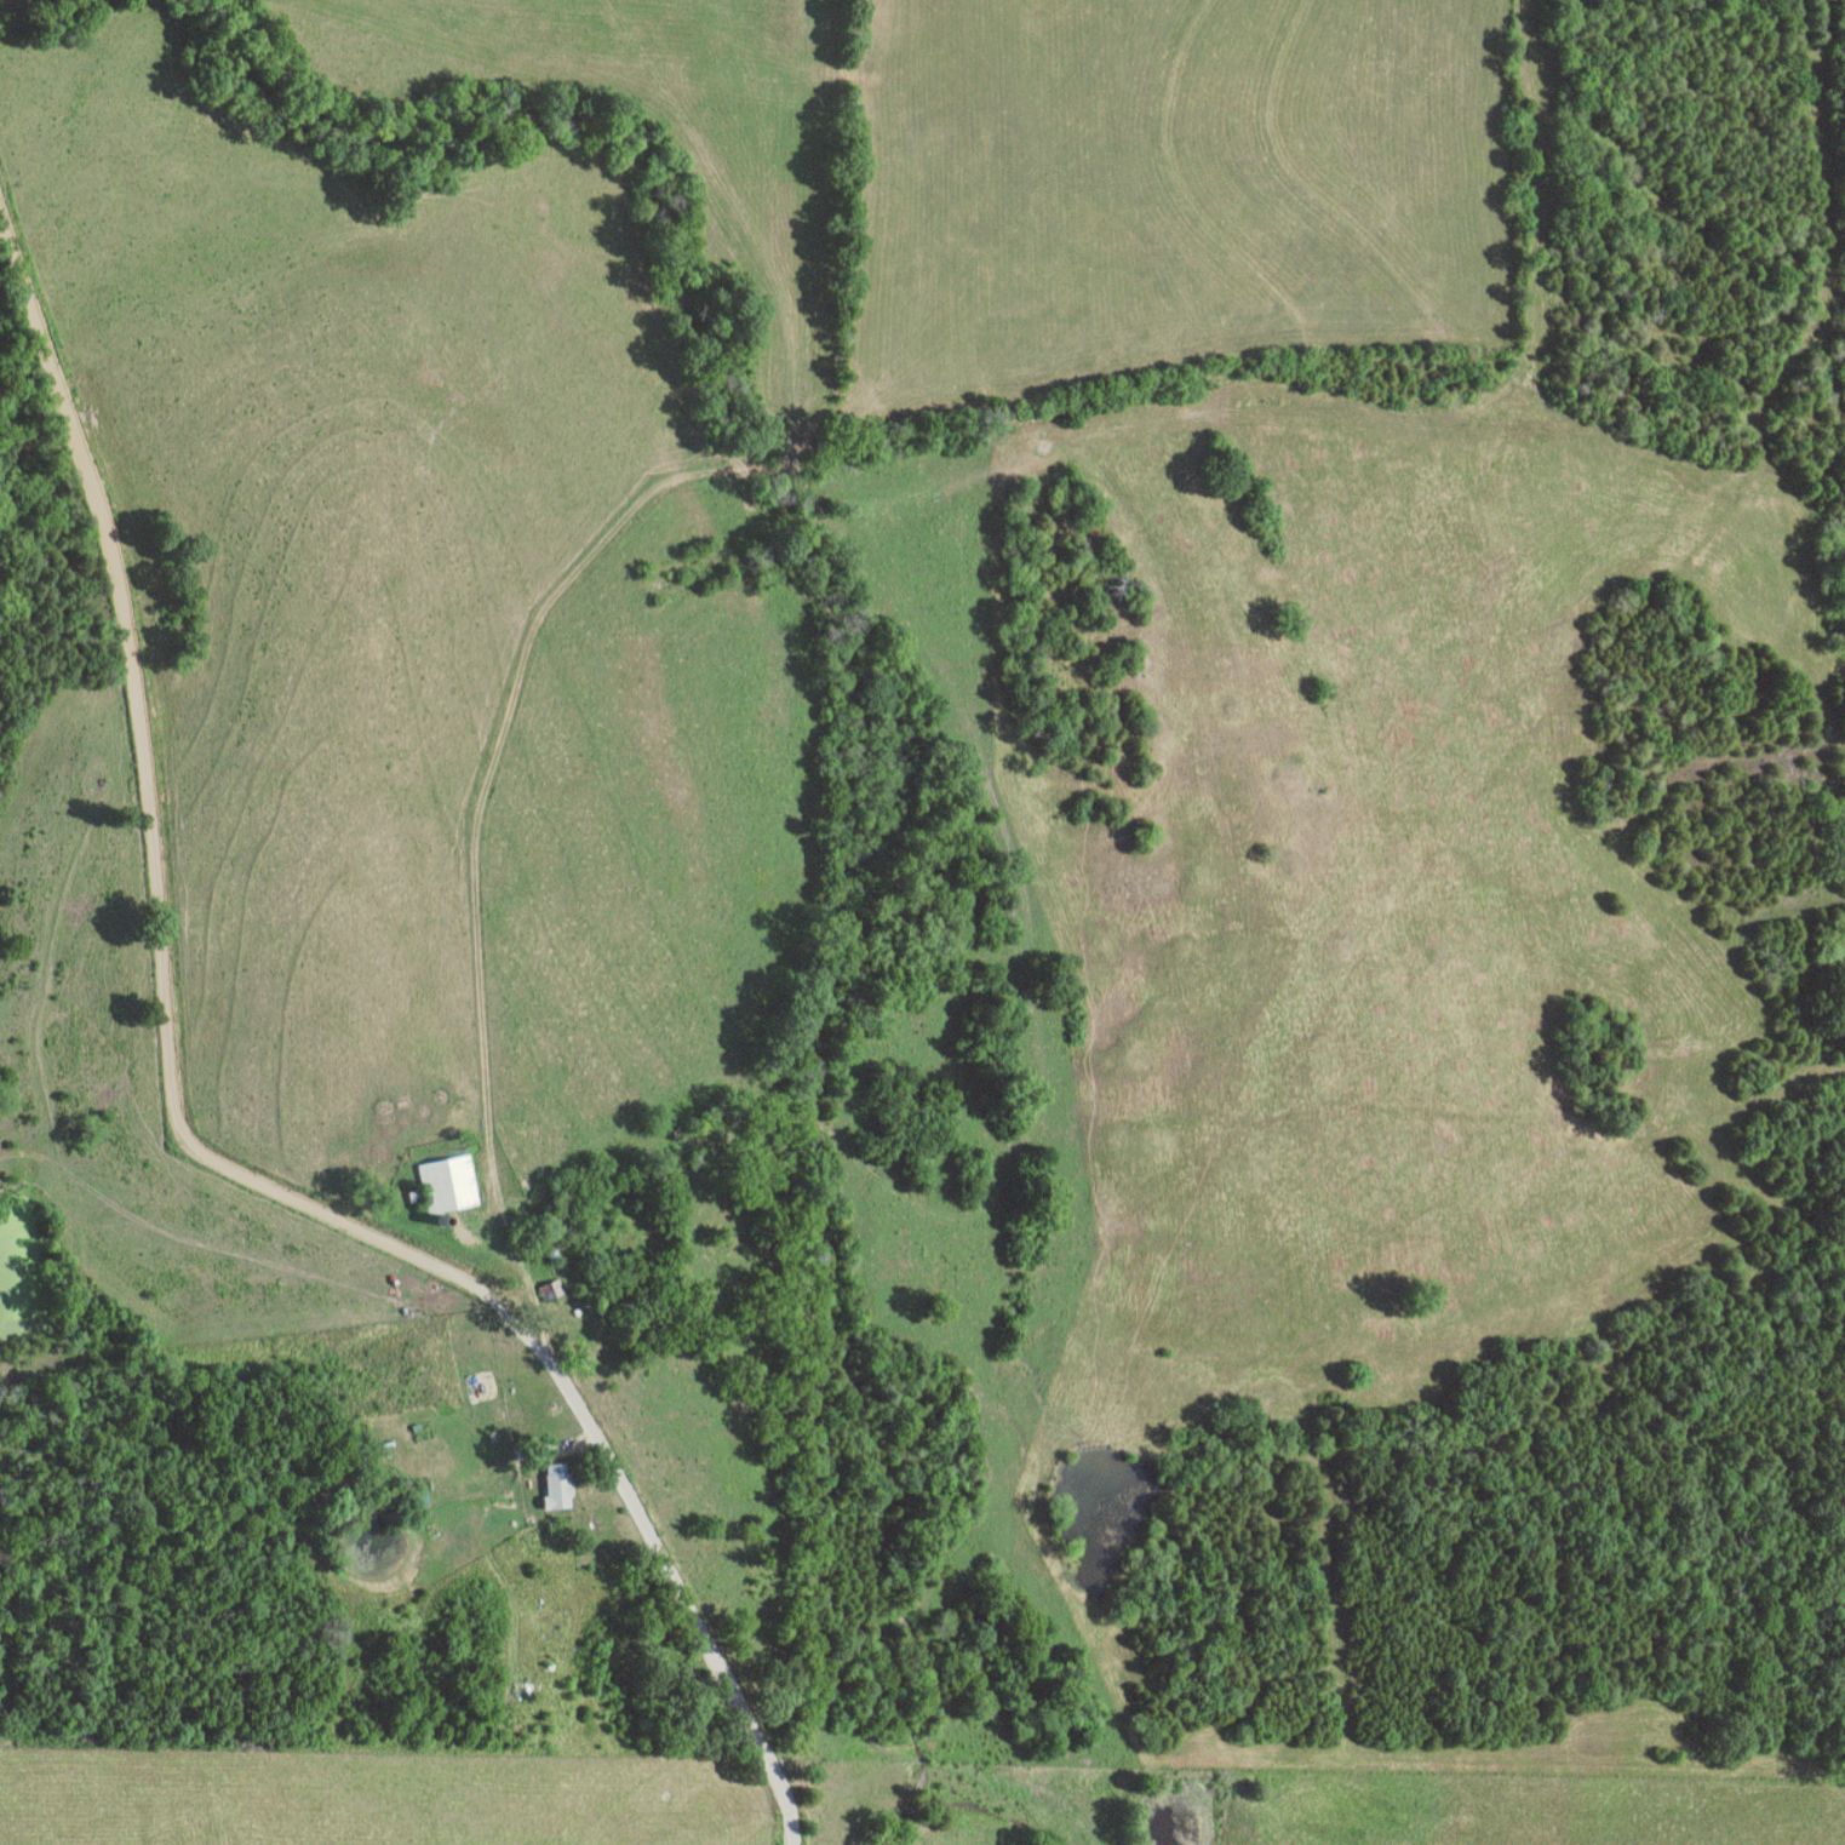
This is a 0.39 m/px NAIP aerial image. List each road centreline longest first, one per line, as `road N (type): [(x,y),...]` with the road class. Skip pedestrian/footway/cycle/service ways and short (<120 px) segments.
road 1 (residential): [(802,1844),(785,1772),(585,1402),(538,1335),(471,1276),(188,1150),(178,1125),(130,617),(103,488),(47,368),(0,193)]
road 2 (residential): [(552,1358),(555,1333),(544,1303),(495,1236),(493,1182)]

